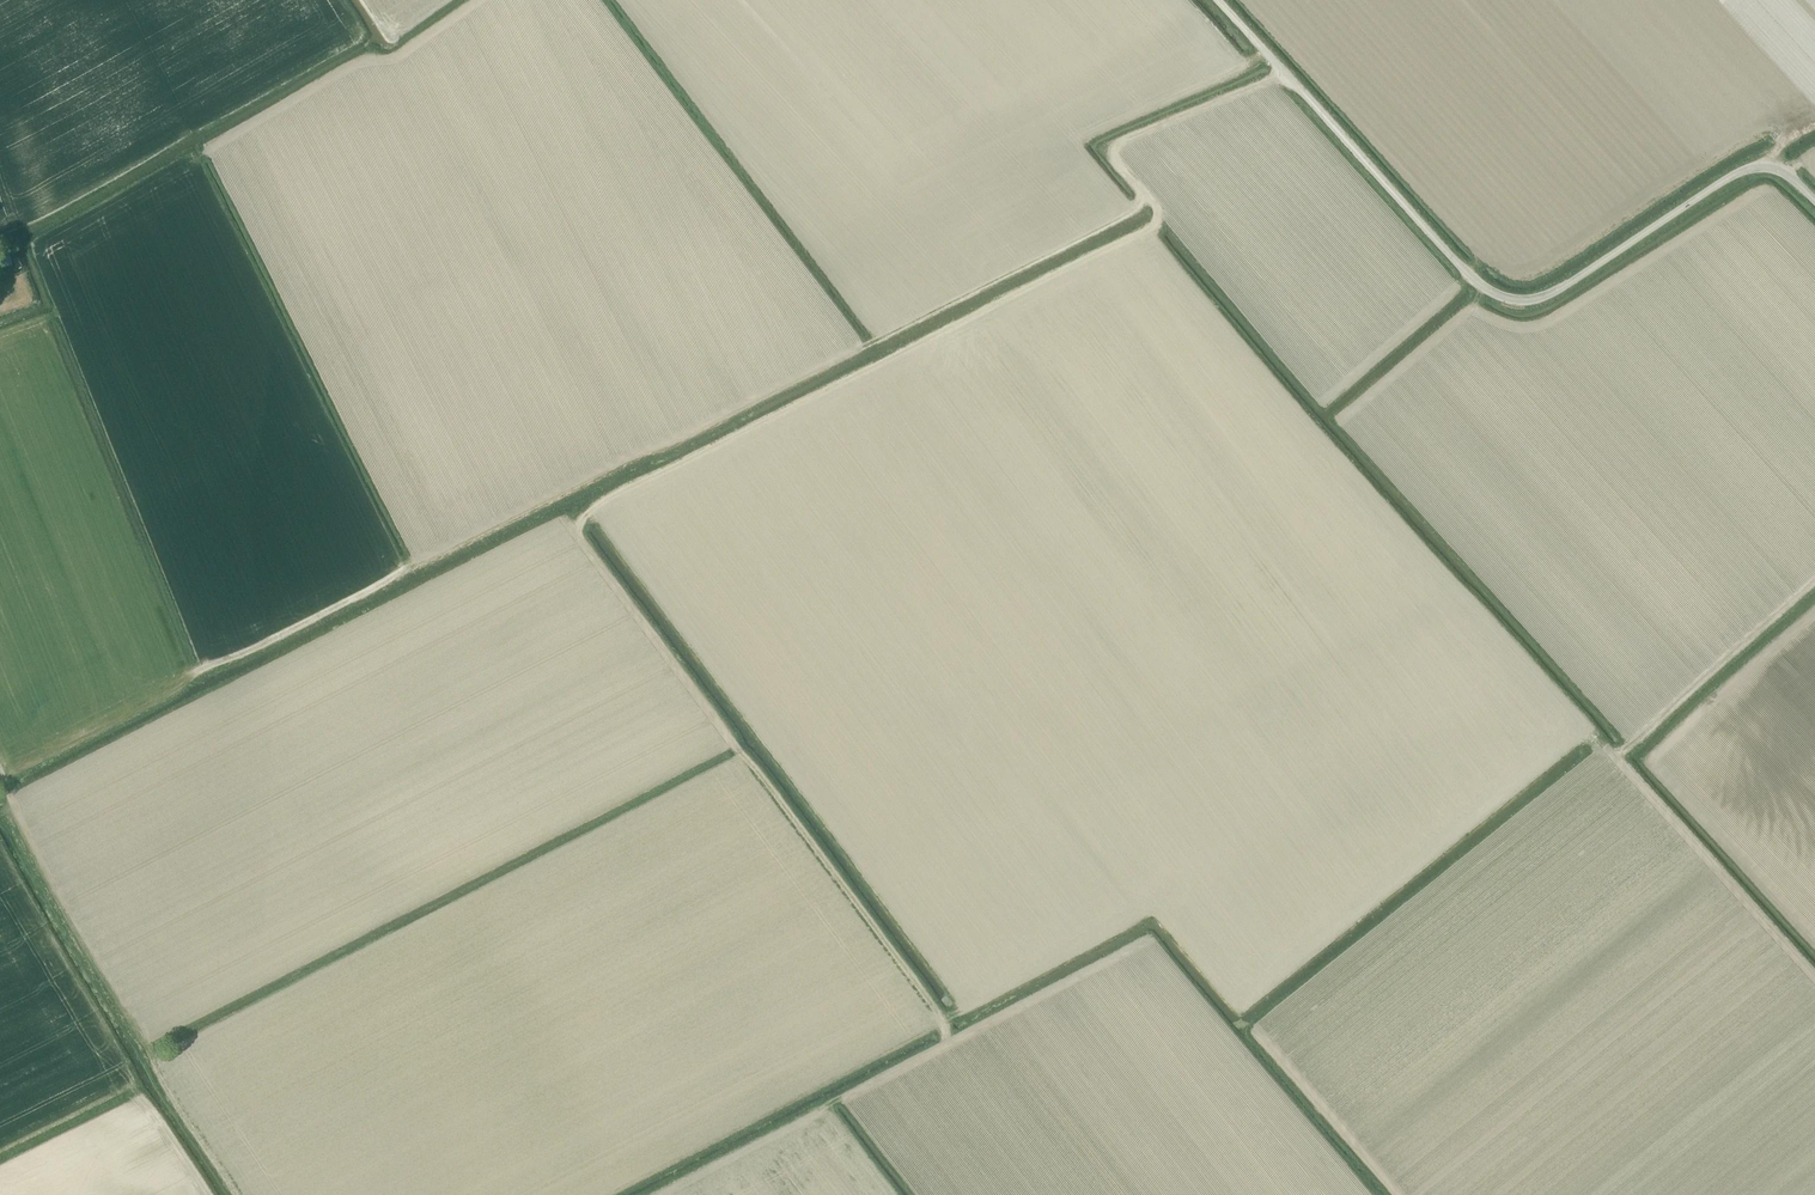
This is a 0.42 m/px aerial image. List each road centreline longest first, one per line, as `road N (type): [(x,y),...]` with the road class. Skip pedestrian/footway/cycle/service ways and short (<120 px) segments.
road 1 (track): [(738,751),(582,538),(582,519),(618,494),(1147,231),(1158,212),(1118,166),(1116,145),(1282,71)]
road 2 (unclassified): [(1814,201),(1783,173),(1742,175),(1562,293),(1510,303),(1470,277),(1216,0)]
road 3 (track): [(0,770),(38,860),(145,1047)]

